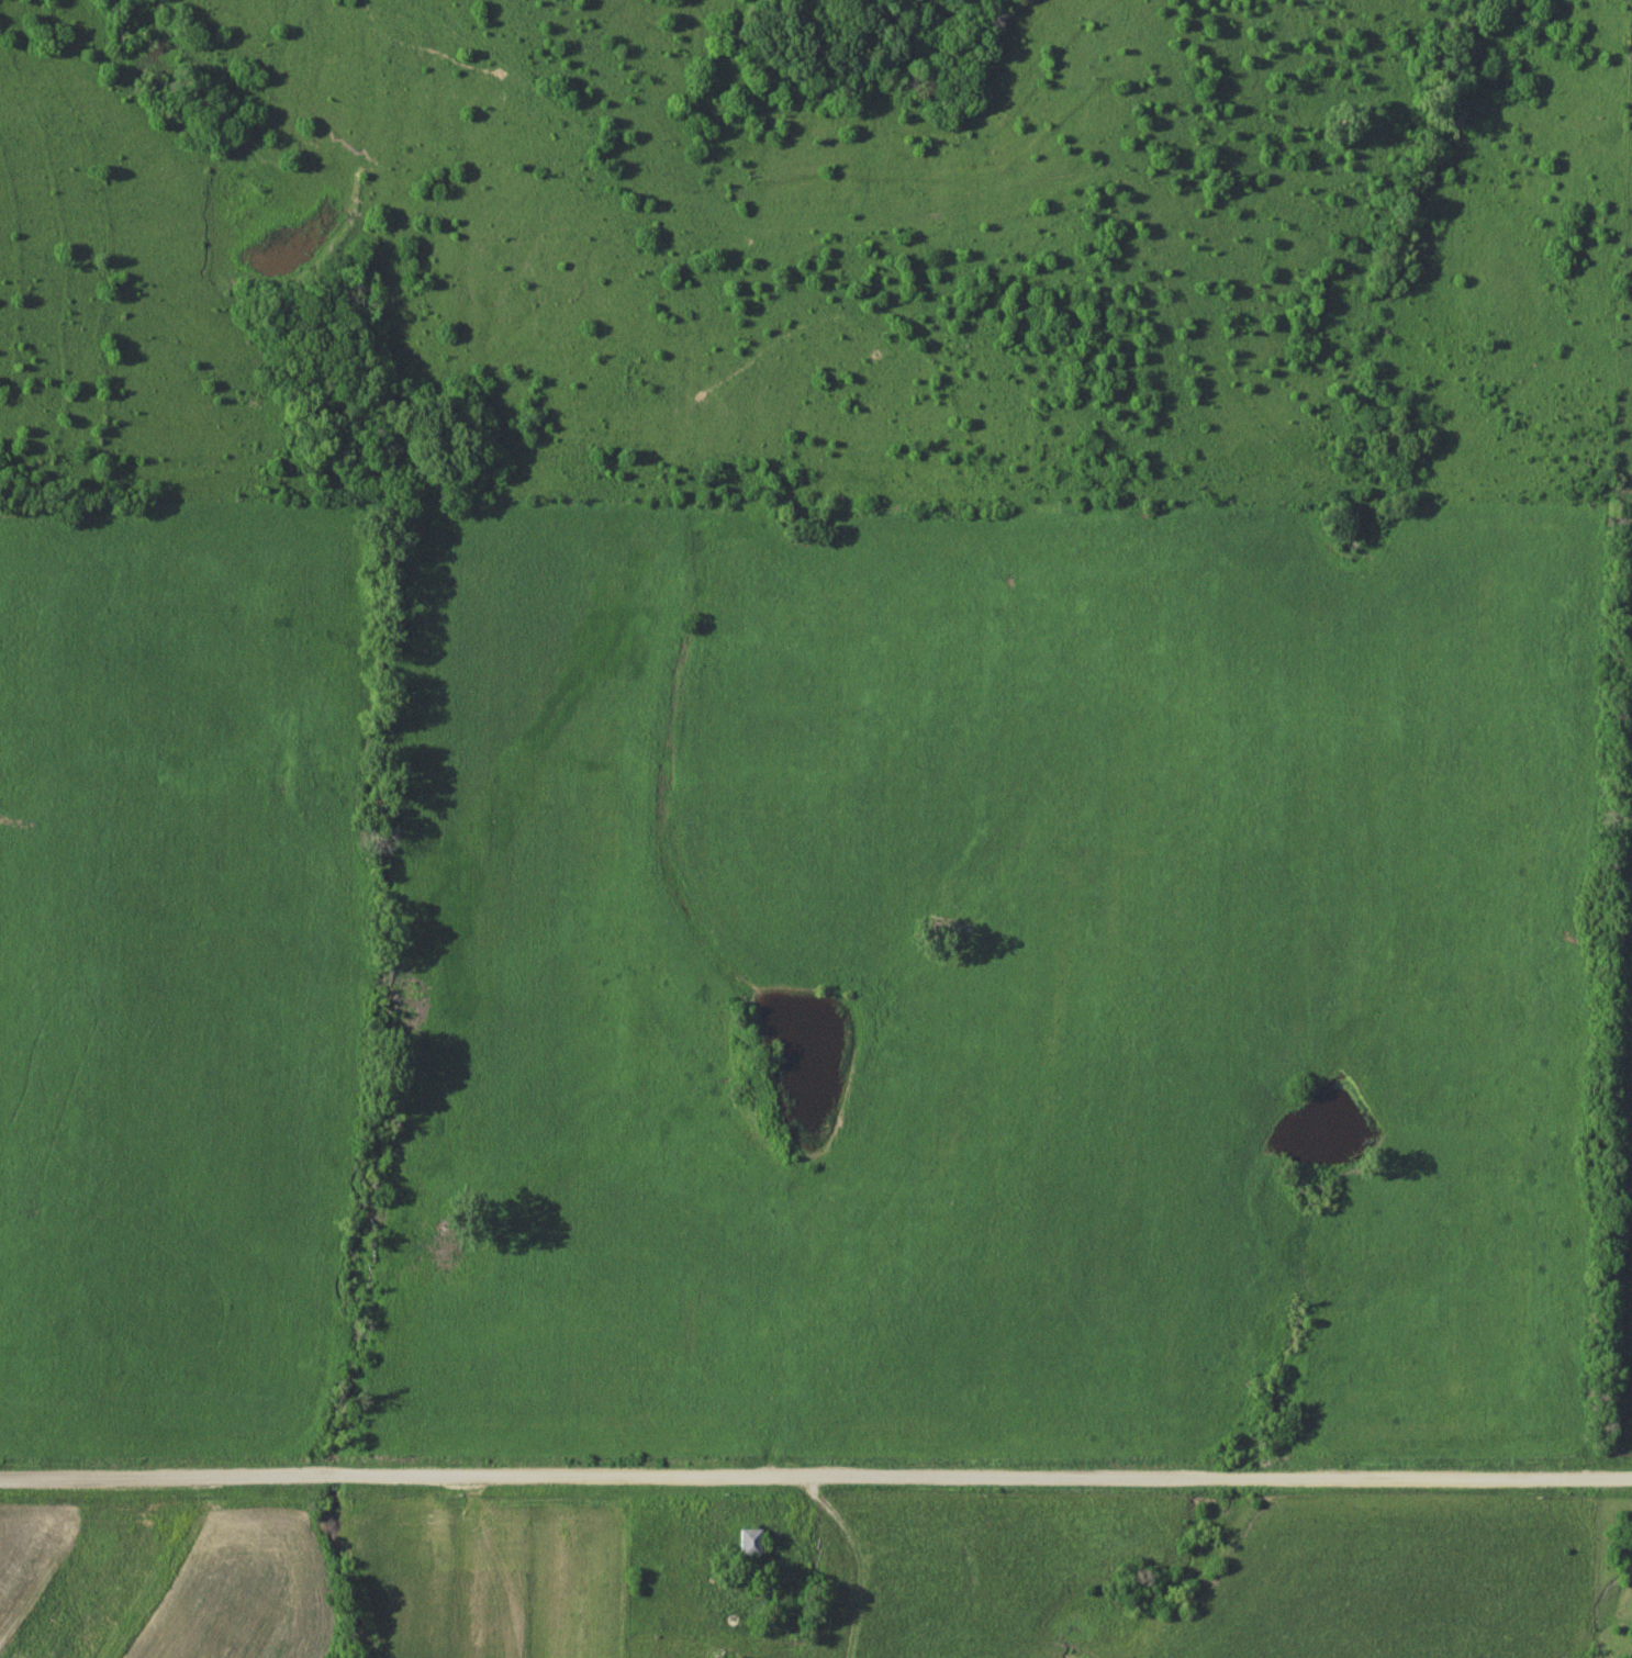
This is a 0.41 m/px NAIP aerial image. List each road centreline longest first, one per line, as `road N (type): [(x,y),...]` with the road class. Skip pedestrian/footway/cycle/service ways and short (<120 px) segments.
road 1 (residential): [(0,1477),(1631,1476)]

